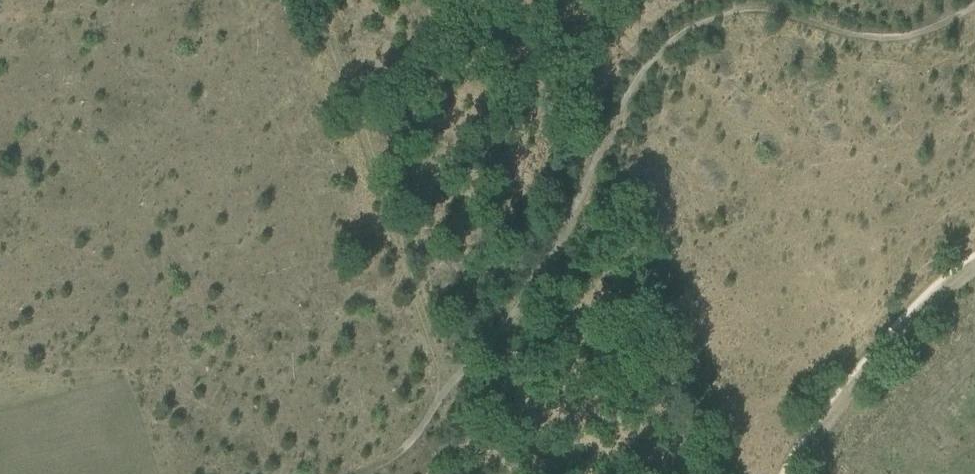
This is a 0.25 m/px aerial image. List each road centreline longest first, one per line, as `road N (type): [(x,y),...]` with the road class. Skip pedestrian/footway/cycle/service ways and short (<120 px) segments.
road 1 (track): [(445,391),(310,0)]
road 2 (track): [(974,267),(795,439),(785,473)]

